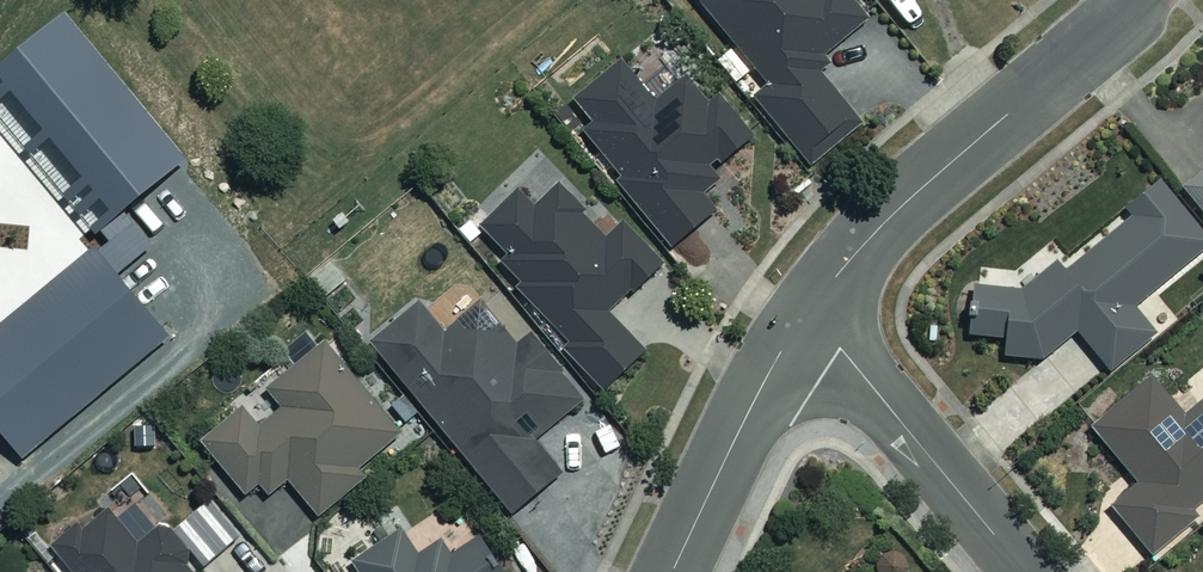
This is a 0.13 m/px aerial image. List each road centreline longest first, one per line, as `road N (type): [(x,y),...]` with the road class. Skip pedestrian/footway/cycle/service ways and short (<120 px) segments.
road 1 (residential): [(808,309),(913,195),(1146,0)]
road 2 (residential): [(1025,571),(808,309)]
road 3 (residential): [(672,571),(808,309)]

